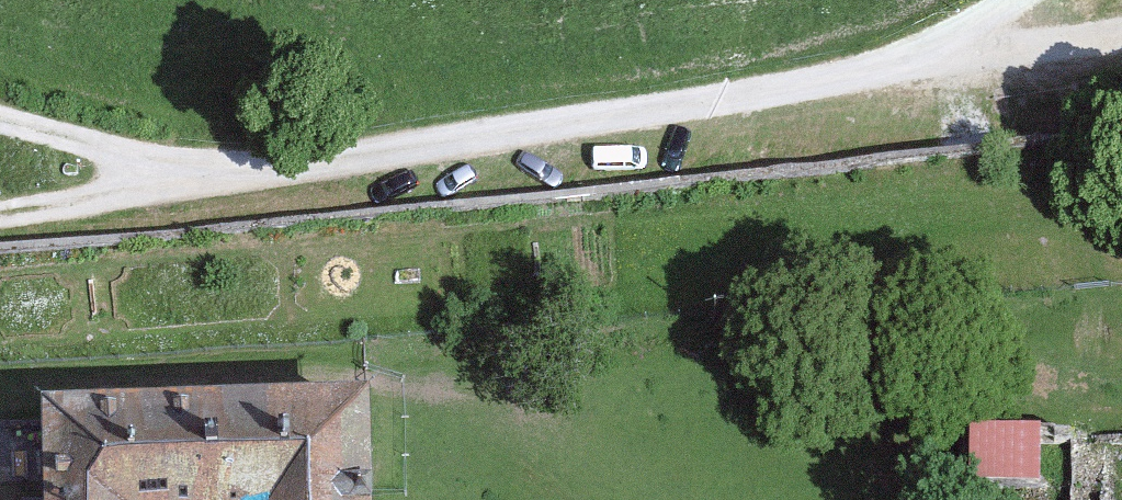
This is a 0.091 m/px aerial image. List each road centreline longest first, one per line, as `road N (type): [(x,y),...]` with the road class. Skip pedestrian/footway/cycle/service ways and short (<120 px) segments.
road 1 (track): [(0,118),(224,169),(830,76)]
road 2 (track): [(1121,28),(830,76)]
road 3 (track): [(224,169),(0,206)]
road 4 (track): [(830,76),(976,0)]

